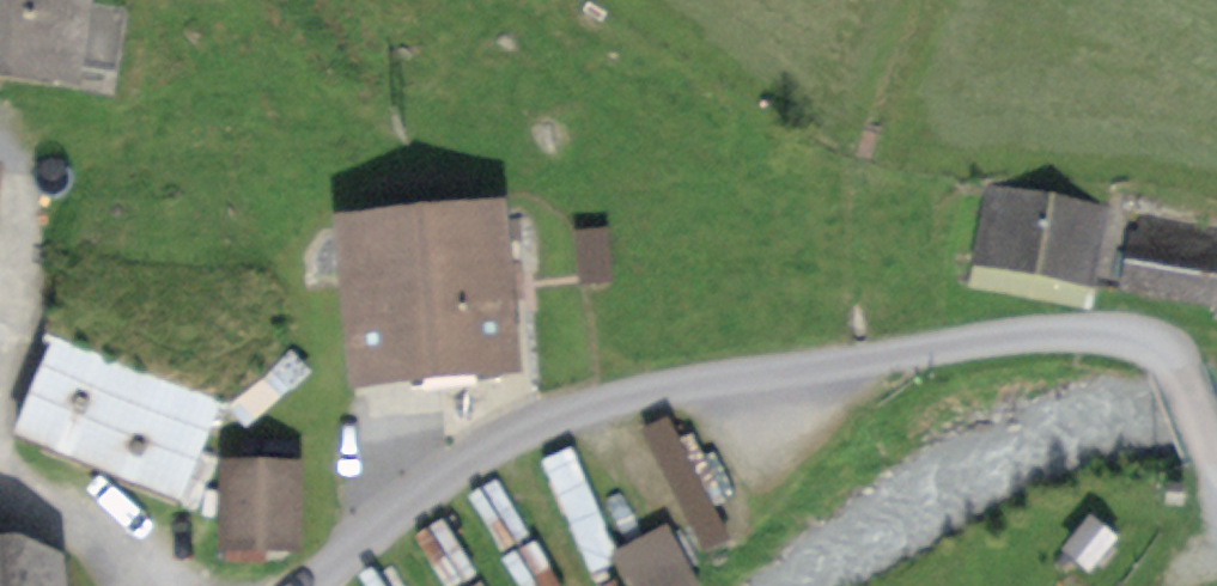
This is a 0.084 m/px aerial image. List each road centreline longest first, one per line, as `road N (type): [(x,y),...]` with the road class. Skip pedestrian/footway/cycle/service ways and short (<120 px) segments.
road 1 (residential): [(309,585),(500,445),(626,396),(1068,330),(1143,339),(1180,385)]

